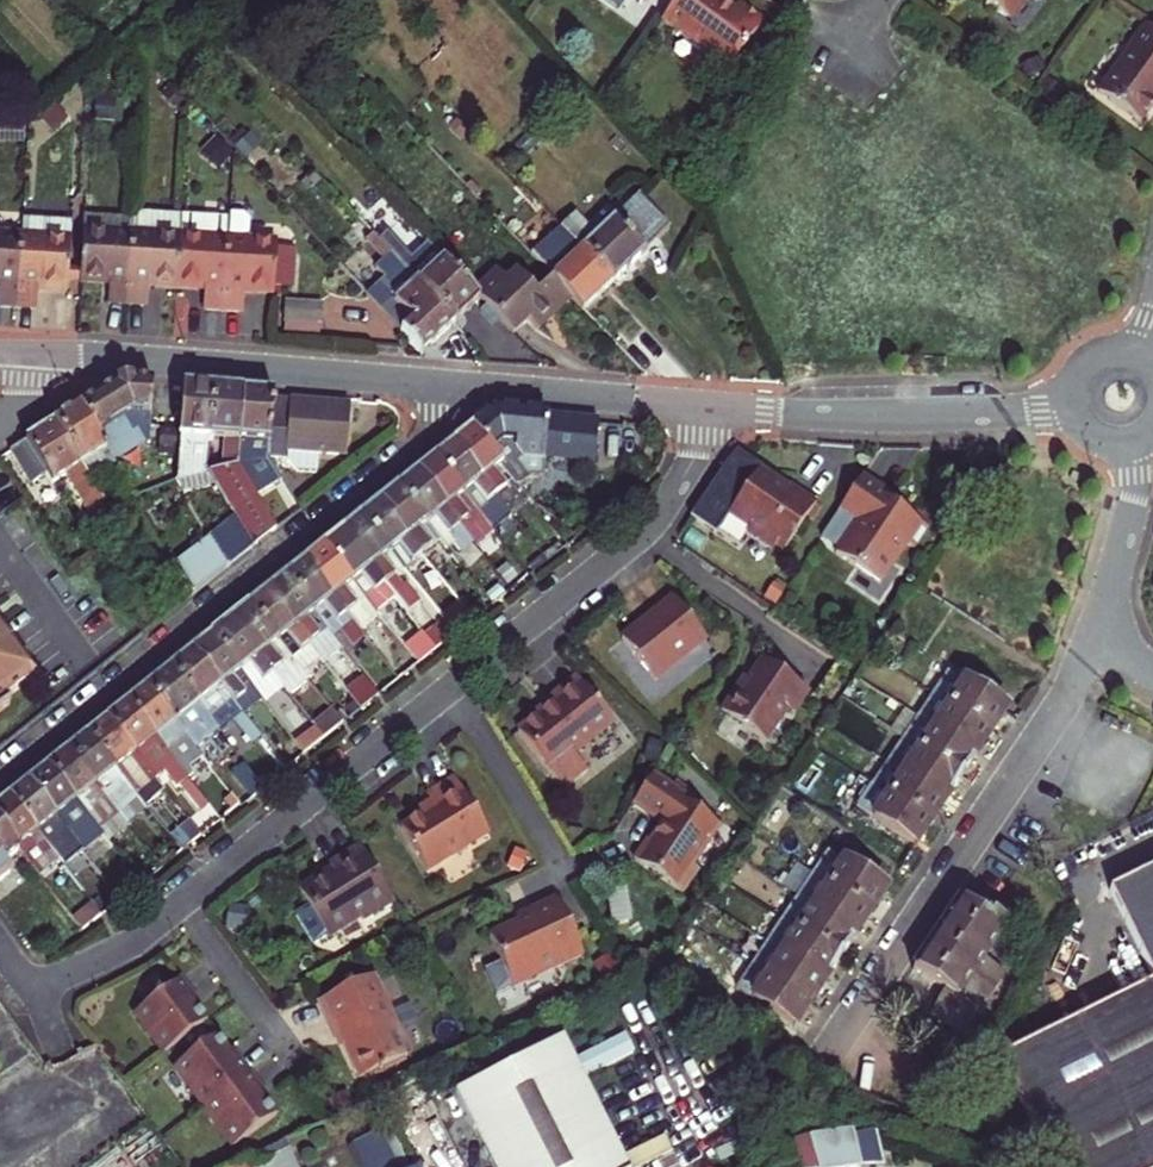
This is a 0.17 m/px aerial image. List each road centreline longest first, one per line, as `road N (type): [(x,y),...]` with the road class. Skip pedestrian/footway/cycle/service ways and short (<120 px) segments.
road 1 (residential): [(32,990),(132,944),(628,545),(691,462),(701,405)]
road 2 (residential): [(440,383),(419,448),(0,783)]
road 3 (residential): [(830,1056),(1061,705),(1096,628)]
road 4 (tertiary): [(37,353),(440,383)]
road 5 (tertiary): [(701,405),(854,414),(1079,408)]
road 6 (tertiary): [(440,383),(701,405)]
road 7 (residential): [(1096,628),(1132,513),(1132,443)]

